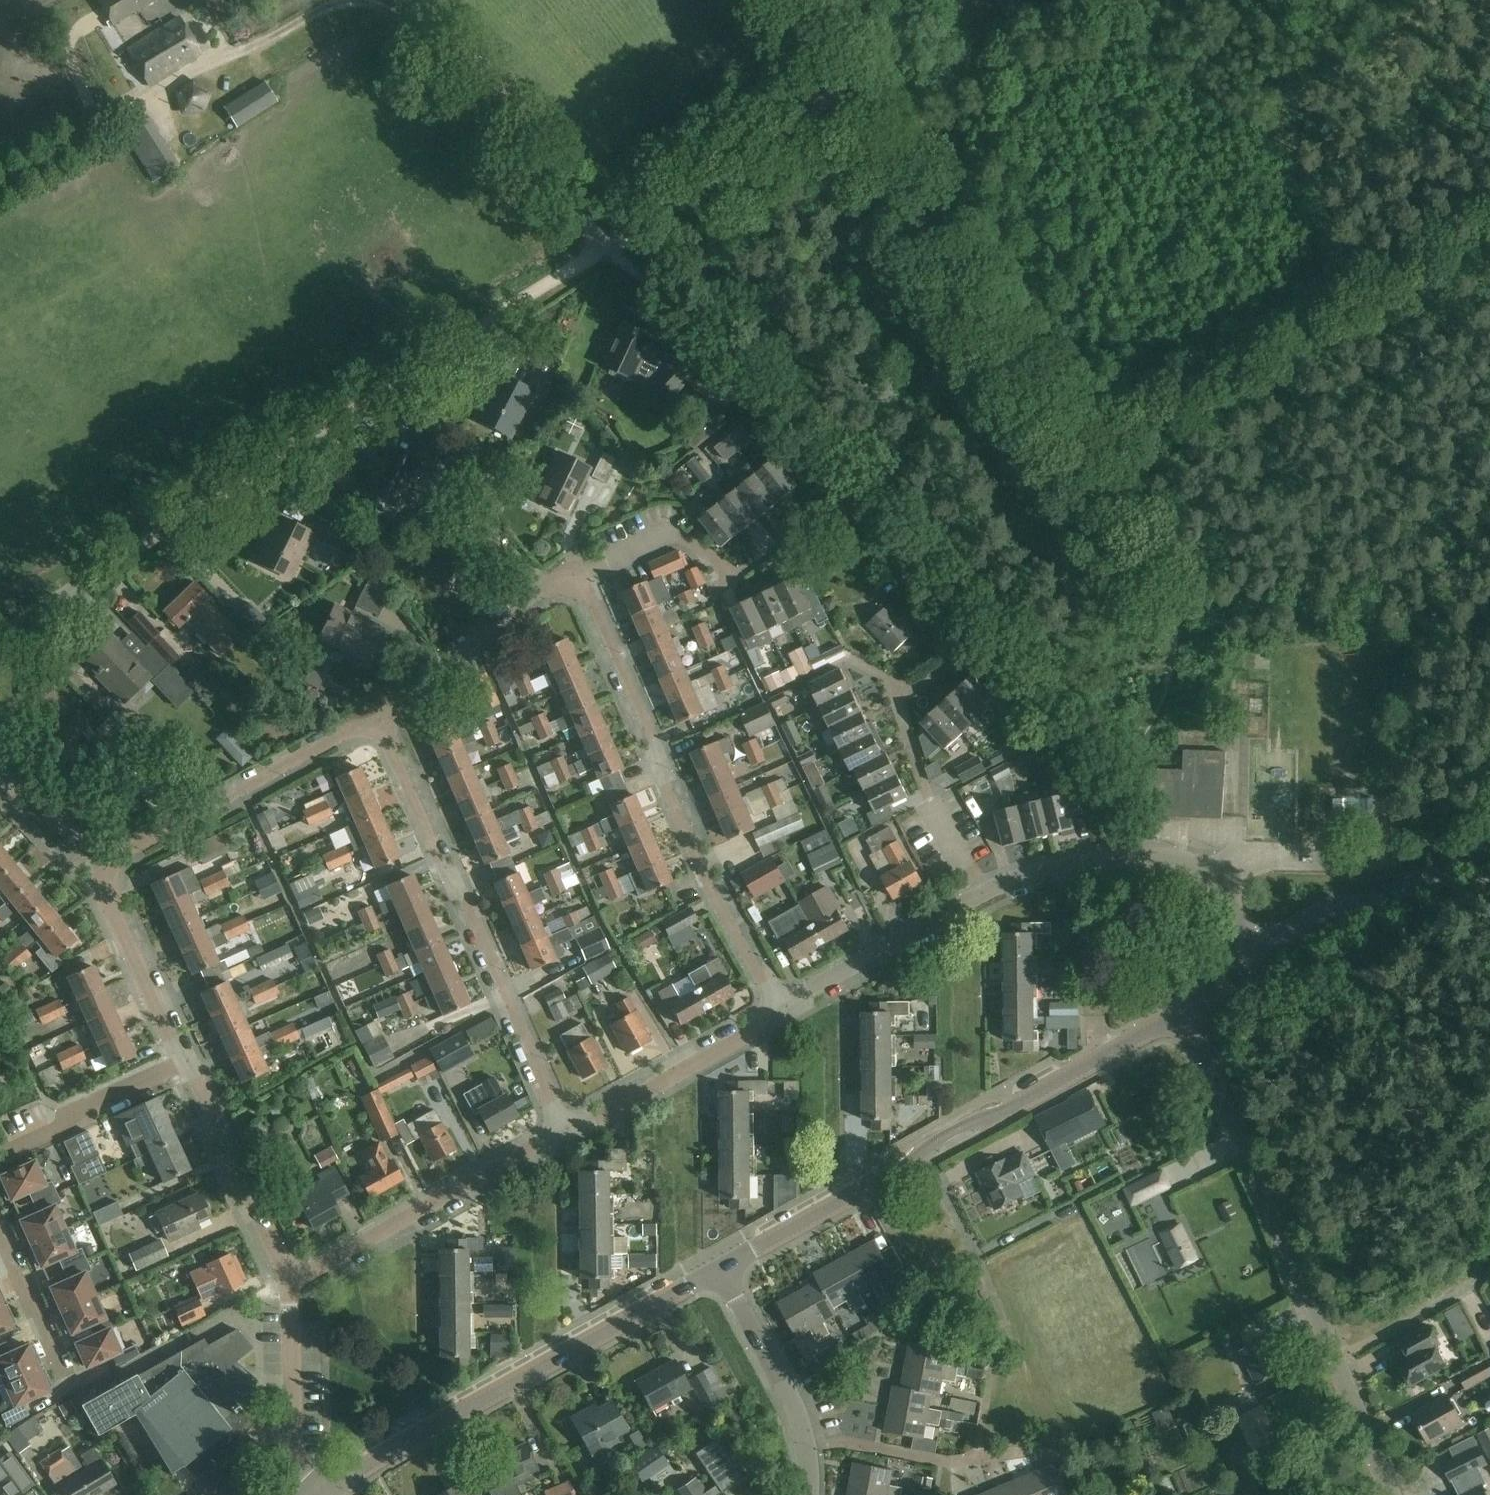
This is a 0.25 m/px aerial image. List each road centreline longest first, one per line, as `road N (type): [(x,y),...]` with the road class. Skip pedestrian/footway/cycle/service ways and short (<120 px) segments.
road 1 (track): [(845,89),(1175,624),(1171,673),(1116,821)]
road 2 (unclassified): [(607,245),(1088,764),(1113,811),(1122,859)]
road 3 (residential): [(0,635),(607,245)]
road 4 (tertiary): [(722,1266),(1187,1013)]
road 5 (residential): [(781,1012),(708,882),(593,595),(566,582)]
road 6 (track): [(1489,227),(1074,456)]
road 7 (tertiary): [(327,1494),(550,1358),(722,1266)]
road 8 (residential): [(567,1130),(381,724)]
road 9 (track): [(0,179),(105,117),(334,2),(381,5)]
road 10 (residential): [(1335,1359),(1187,1013)]
road 11 (track): [(375,0),(396,13),(604,248)]
road 12 (residential): [(292,1282),(567,1130)]
road 13 (residential): [(381,724),(354,728),(108,863)]
road 14 (track): [(607,245),(845,89)]
road 15 (residential): [(566,582),(672,530),(741,575),(796,535)]
road 16 (tertiary): [(1252,948),(1324,912),(1384,899),(1489,844)]
road 17 (residential): [(811,1494),(799,1410),(722,1266)]
road 18 (residential): [(567,1130),(781,1012)]
road 19 (residential): [(292,1282),(188,1061)]
road 20 (residential): [(781,1012),(988,890)]
road 21 (residential): [(566,582),(550,586),(400,700),(381,724)]
road 22 (residential): [(323,1494),(297,1463),(292,1282)]
road 23 (residential): [(188,1061),(108,896),(108,863)]
road 24 (residential): [(0,1155),(188,1061)]
road 25 (residential): [(988,890),(929,799),(899,702)]
road 26 (residential): [(1335,1359),(1467,1288),(1487,1256)]
road 27 (residential): [(1252,948),(1226,887),(1206,869),(1155,856),(1122,859)]
road 28 (residential): [(0,1236),(63,1378)]
road 29 (residential): [(1394,1494),(1335,1359)]
road 30 (residential): [(108,863),(28,787),(0,771)]
road 31 (residential): [(1122,859),(1061,866),(988,890)]

